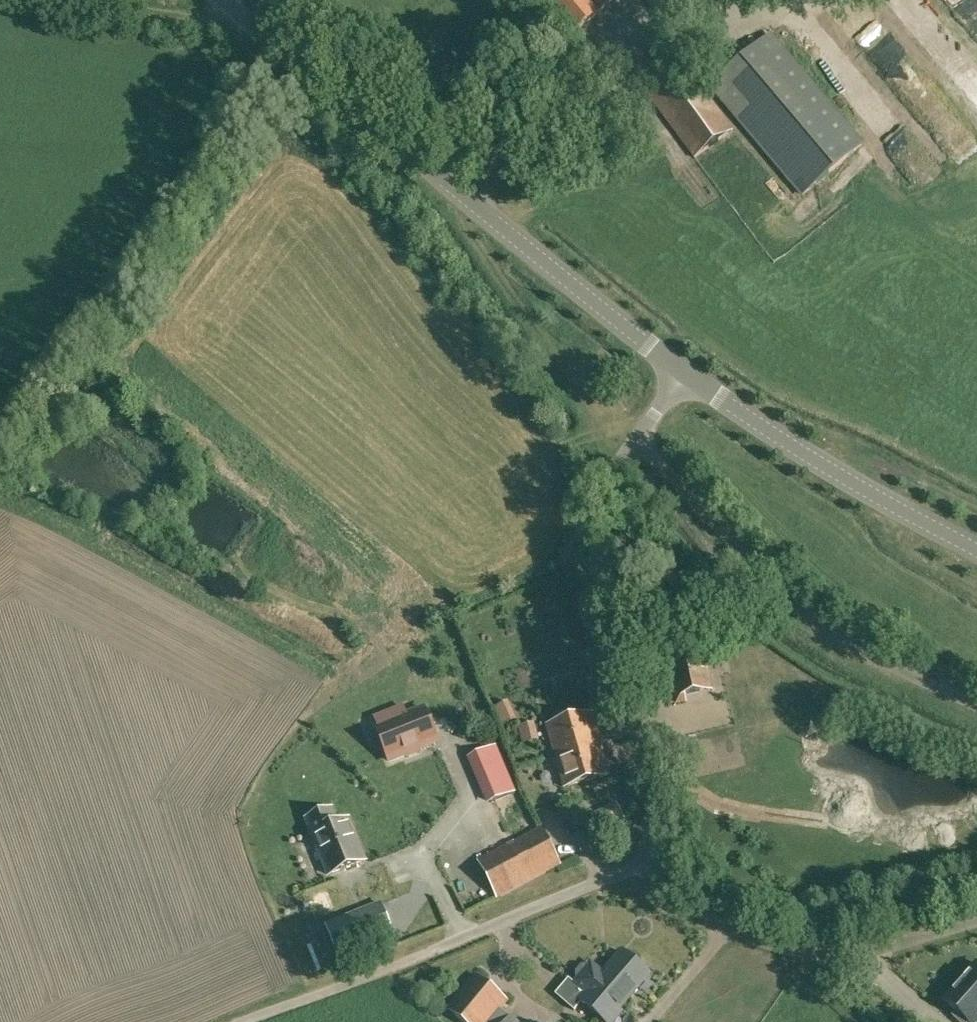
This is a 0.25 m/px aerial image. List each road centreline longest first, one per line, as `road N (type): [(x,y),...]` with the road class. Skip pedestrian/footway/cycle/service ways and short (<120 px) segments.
road 1 (unclassified): [(685,374),(279,54)]
road 2 (unclassified): [(636,444),(808,620),(976,707)]
road 3 (unclassified): [(651,860),(619,510),(620,471),(636,444)]
road 4 (unclassified): [(976,926),(862,959),(792,952),(726,930),(685,903),(651,860)]
road 5 (unclassified): [(685,374),(862,490),(976,548)]
road 6 (residential): [(85,0),(279,54)]

